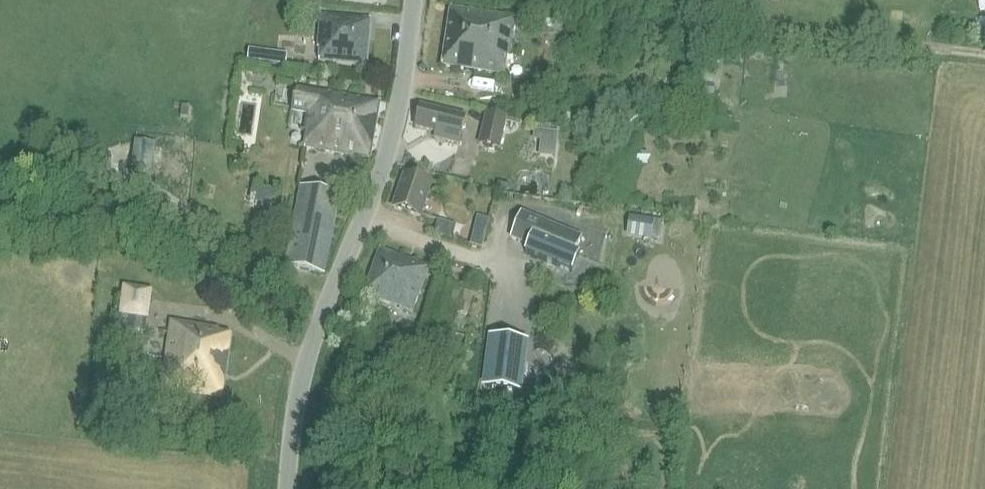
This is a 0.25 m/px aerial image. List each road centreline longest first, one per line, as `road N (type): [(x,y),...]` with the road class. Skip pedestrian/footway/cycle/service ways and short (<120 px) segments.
road 1 (residential): [(288,488),(300,377),(388,156),(412,0)]
road 2 (track): [(984,56),(761,28),(734,10),(733,0)]

